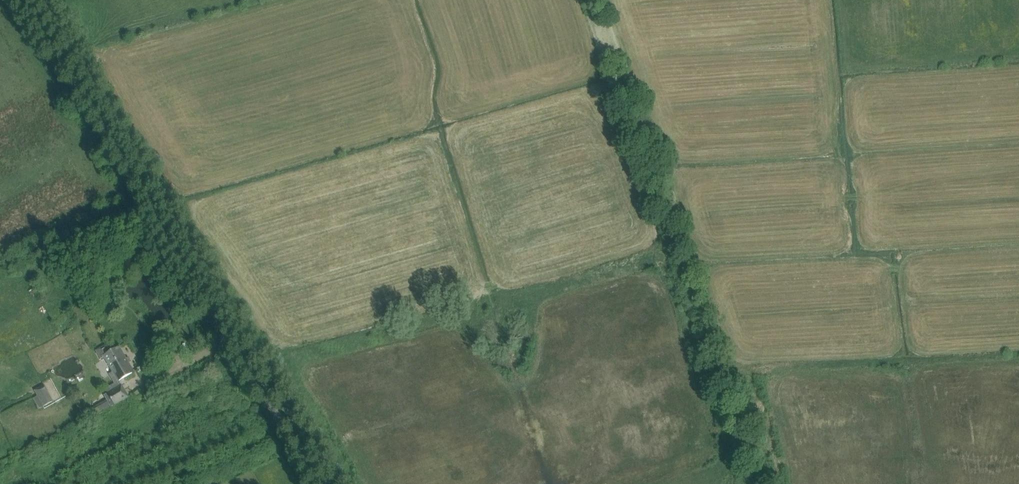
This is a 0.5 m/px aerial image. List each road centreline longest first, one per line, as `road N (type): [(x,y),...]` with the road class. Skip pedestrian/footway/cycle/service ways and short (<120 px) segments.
road 1 (unclassified): [(319,483),(29,0)]
road 2 (track): [(759,483),(592,0)]

